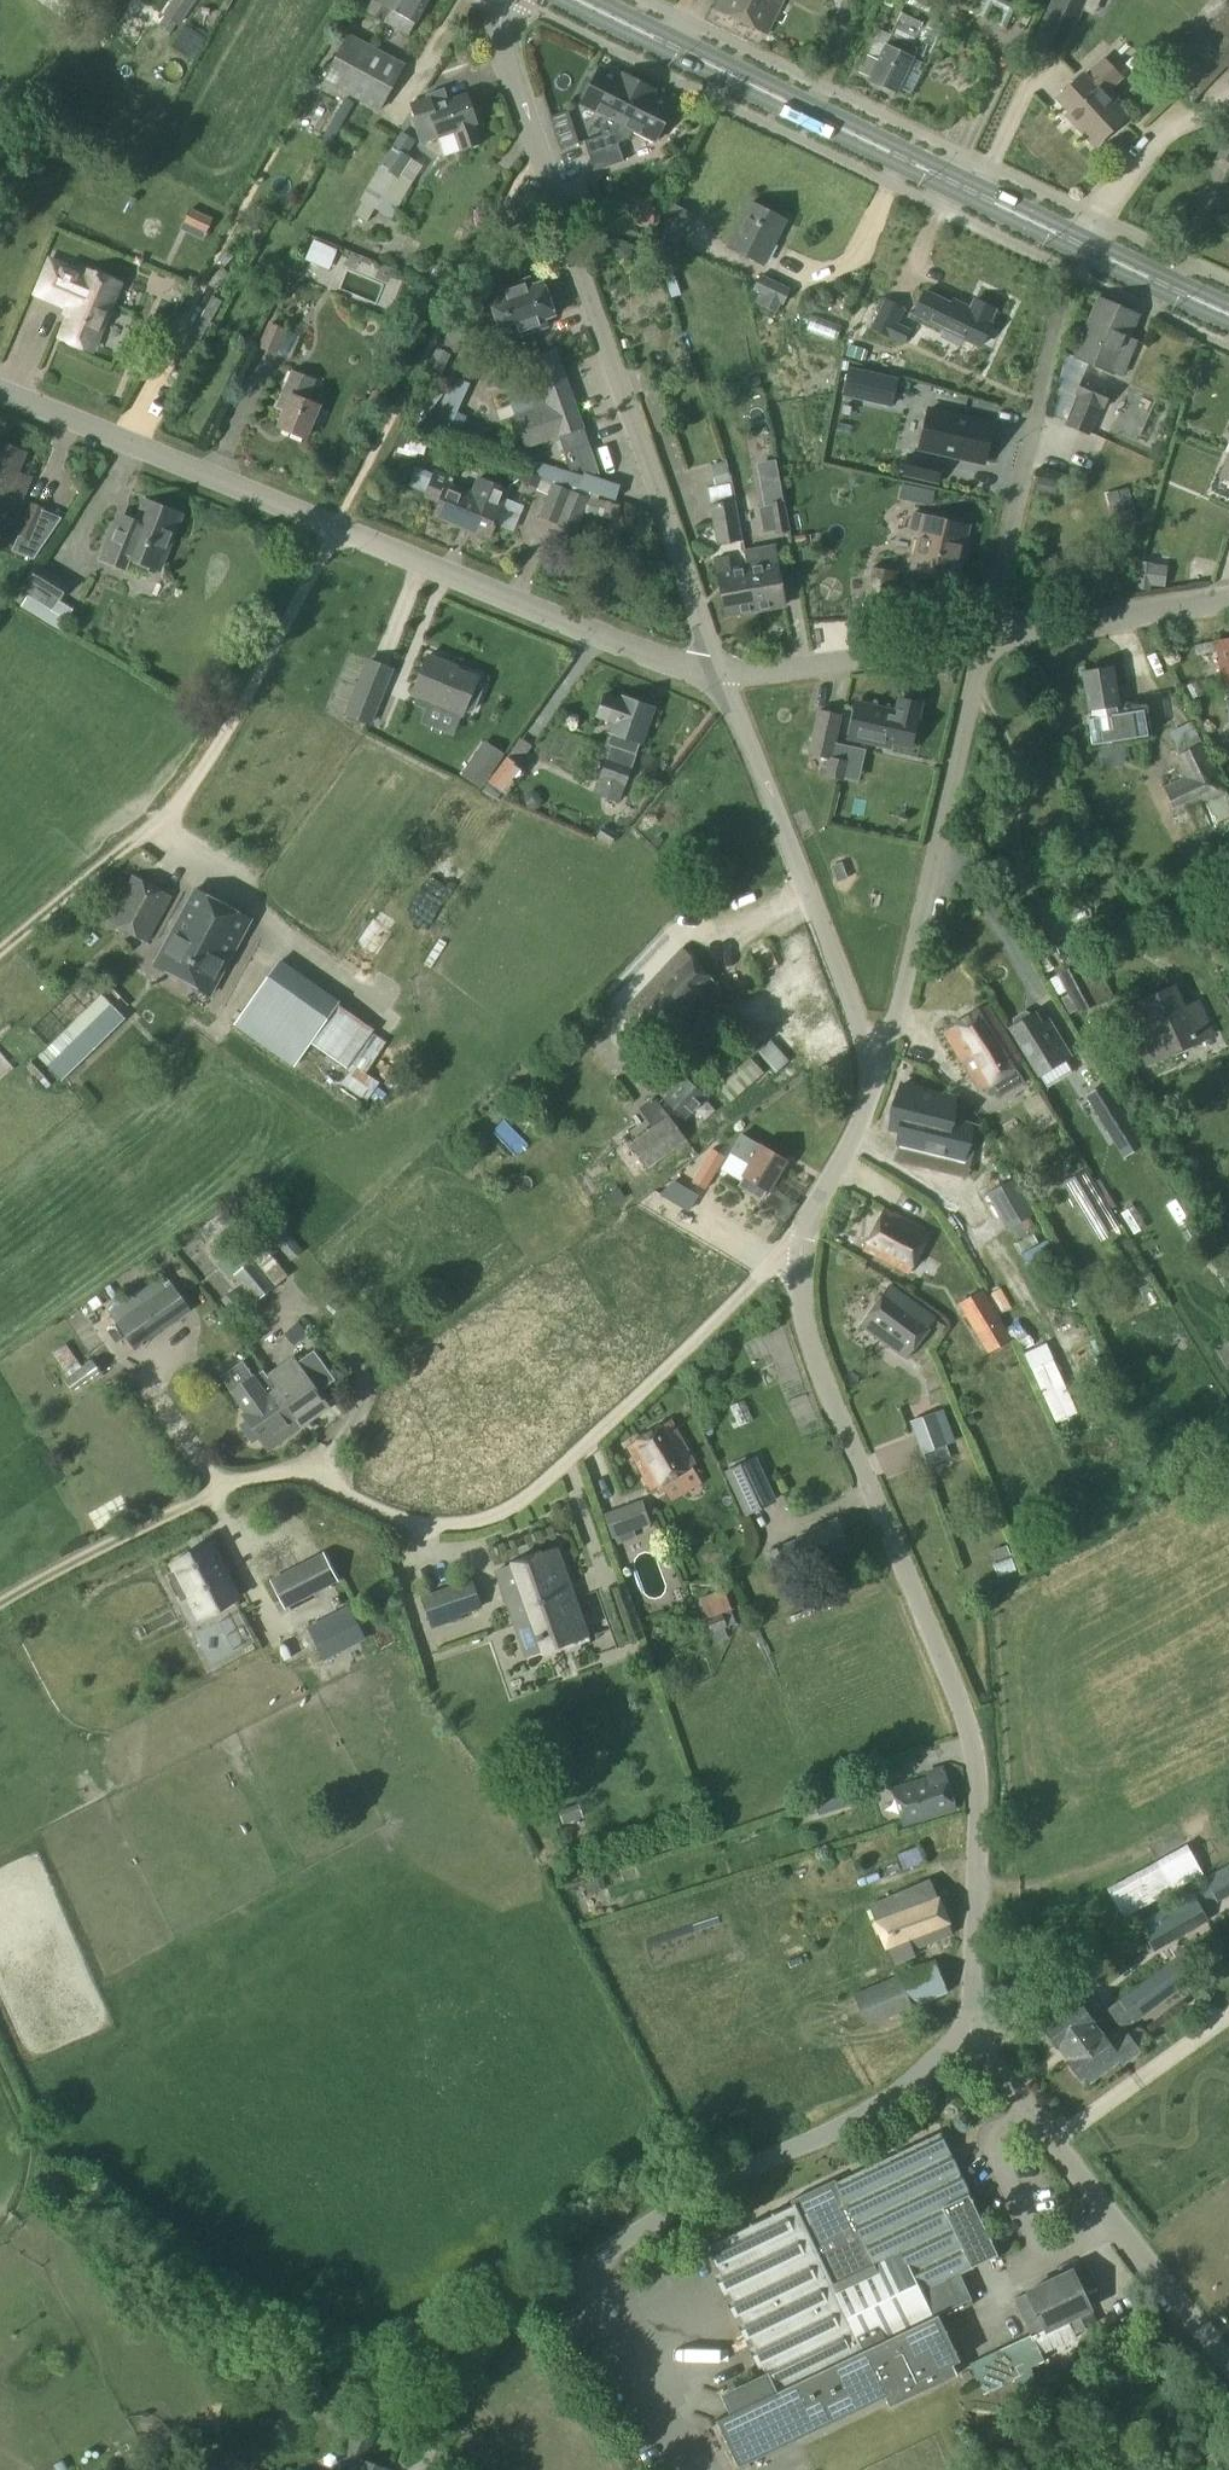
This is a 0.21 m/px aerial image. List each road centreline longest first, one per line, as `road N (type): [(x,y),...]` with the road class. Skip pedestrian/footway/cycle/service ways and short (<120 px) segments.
road 1 (track): [(0,1601),(222,1479),(296,1463),(404,1515),(488,1512),(528,1493),(773,1260),(797,1253)]
road 2 (unclassified): [(971,2027),(971,1749),(960,1701),(798,1315),(803,1230)]
road 3 (residential): [(0,389),(656,657),(719,675)]
road 4 (unclassified): [(417,2469),(461,2372),(504,2318),(695,2189),(869,2108),(971,2027)]
road 5 (primary): [(1228,316),(574,0)]
road 6 (residential): [(719,675),(509,73),(499,28),(504,0)]
road 7 (track): [(0,953),(177,803),(214,756),(330,524)]
road 8 (residential): [(877,1083),(983,640)]
road 9 (residential): [(877,1083),(719,675)]
road 10 (unclassified): [(1228,2362),(971,2027)]
road 11 (residential): [(983,640),(1062,303)]
road 12 (residential): [(719,675),(983,640)]
road 13 (residential): [(983,640),(1228,600)]
road 14 (track): [(0,2076),(30,2146),(36,2208),(0,2255)]
road 15 (residential): [(803,1230),(877,1083)]

